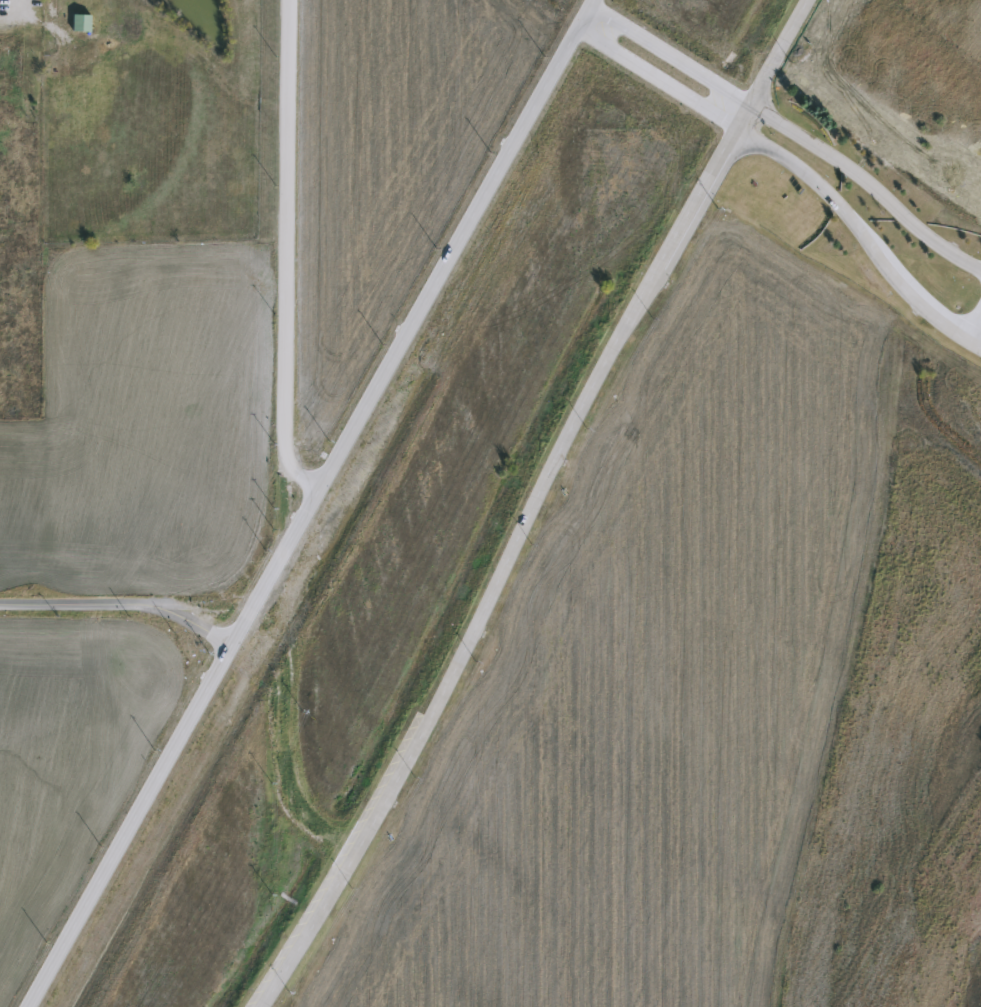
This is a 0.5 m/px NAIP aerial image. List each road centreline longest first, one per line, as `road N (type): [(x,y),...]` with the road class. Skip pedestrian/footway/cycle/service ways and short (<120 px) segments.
road 1 (trunk): [(594,0),(28,1006)]
road 2 (trunk): [(260,1006),(409,761),(566,440),(807,0)]
road 3 (tertiary): [(578,26),(819,181),(904,280),(980,344)]
road 4 (residential): [(317,491),(288,460),(285,0)]
road 5 (tertiary): [(980,266),(927,240),(856,171),(593,1)]
road 6 (residential): [(231,644),(162,604),(0,606)]

